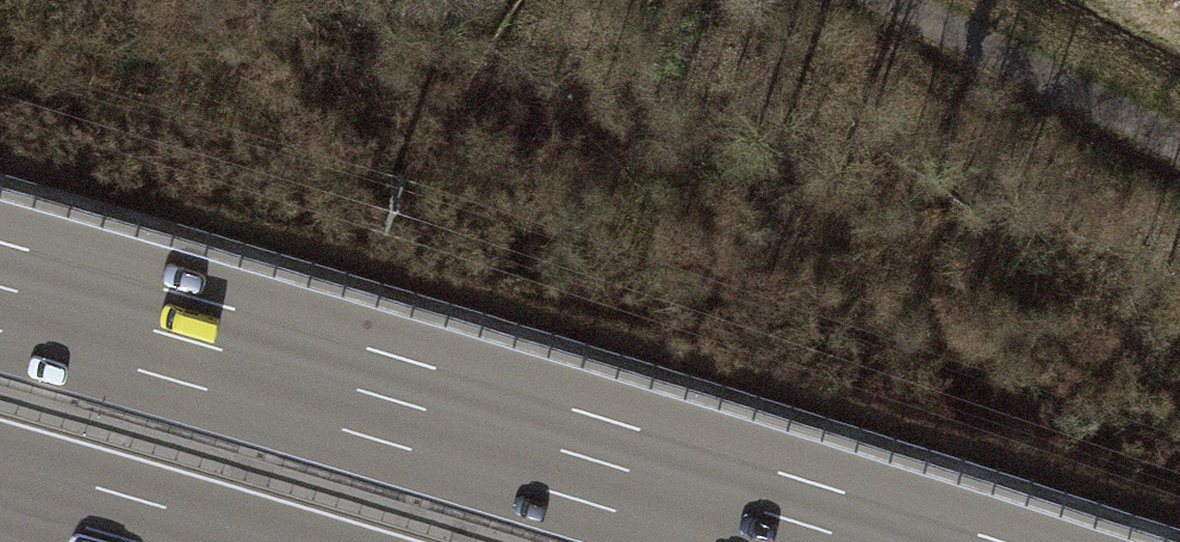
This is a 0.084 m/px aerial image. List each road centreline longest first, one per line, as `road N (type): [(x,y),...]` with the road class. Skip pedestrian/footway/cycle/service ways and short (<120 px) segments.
road 1 (motorway): [(859,541),(0,287)]
road 2 (track): [(1179,142),(895,0)]
road 3 (motorway): [(0,504),(133,541)]

